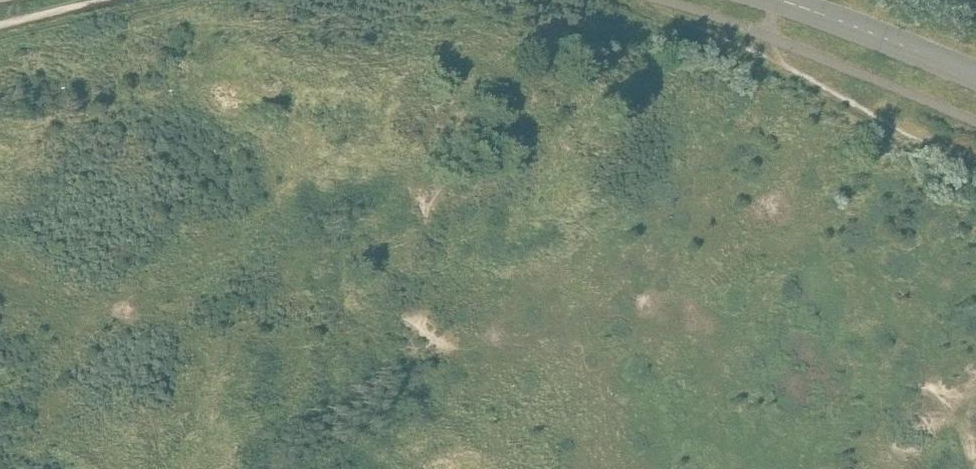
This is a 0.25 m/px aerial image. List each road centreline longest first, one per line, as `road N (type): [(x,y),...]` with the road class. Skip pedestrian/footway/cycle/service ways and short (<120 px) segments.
road 1 (tertiary): [(975,79),(779,0)]

